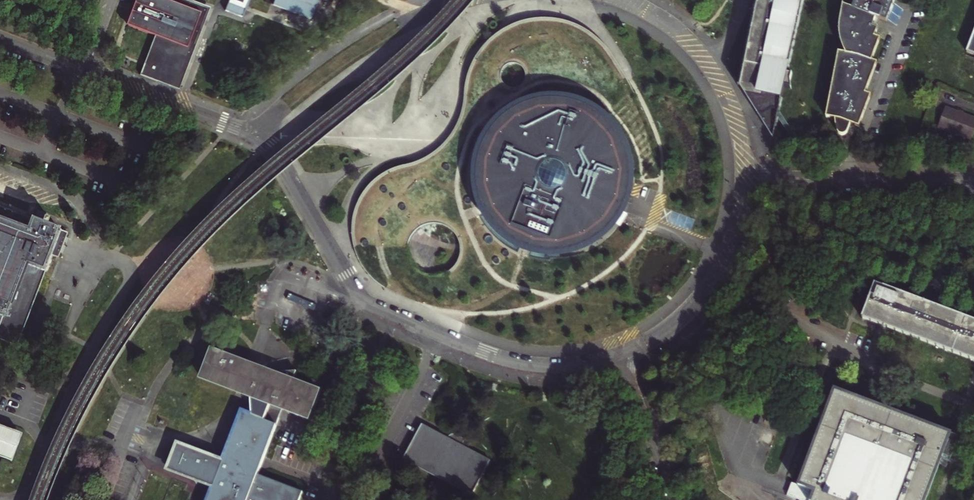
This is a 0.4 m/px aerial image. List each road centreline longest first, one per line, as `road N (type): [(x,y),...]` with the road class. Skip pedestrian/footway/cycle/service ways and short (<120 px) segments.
road 1 (unclassified): [(0,39),(224,123),(280,160),(346,274),(378,309),(506,361),(544,367),(622,357)]
road 2 (unclassified): [(745,178),(973,181)]
road 3 (unclassified): [(622,357),(658,338),(697,302),(727,247),(745,178)]
road 4 (unclassified): [(745,178),(737,123),(707,64),(667,23),(628,0)]
road 5 (unclassified): [(622,357),(675,499)]

